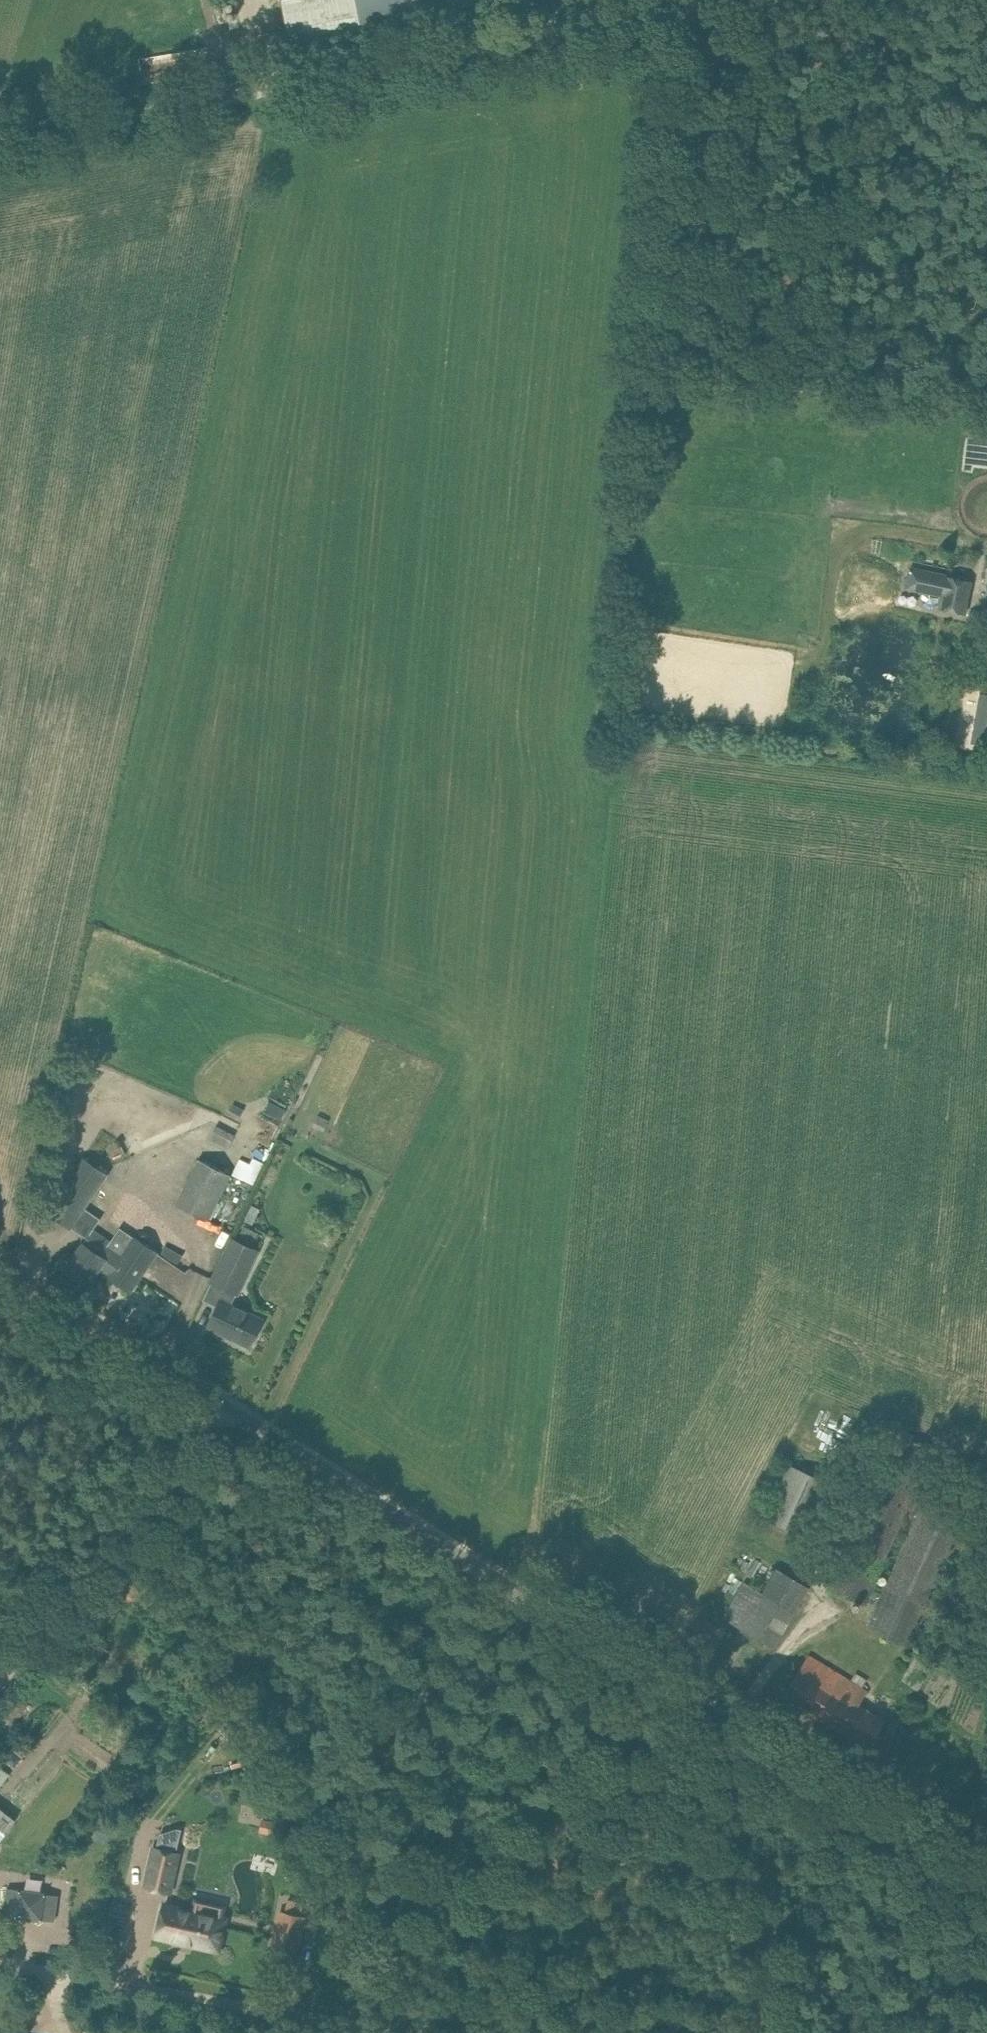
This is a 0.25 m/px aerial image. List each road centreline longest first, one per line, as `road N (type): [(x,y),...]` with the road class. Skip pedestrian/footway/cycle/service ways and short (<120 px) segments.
road 1 (unclassified): [(986,1856),(219,1385)]
road 2 (track): [(396,2018),(125,1506)]
road 3 (unclassified): [(276,86),(744,0)]
road 4 (unclassified): [(0,1670),(219,1385)]
road 5 (track): [(0,137),(276,86)]
road 6 (unclassified): [(219,1385),(0,1241)]
road 7 (unclassified): [(0,1954),(207,1990)]
road 8 (track): [(207,1990),(396,2018)]

